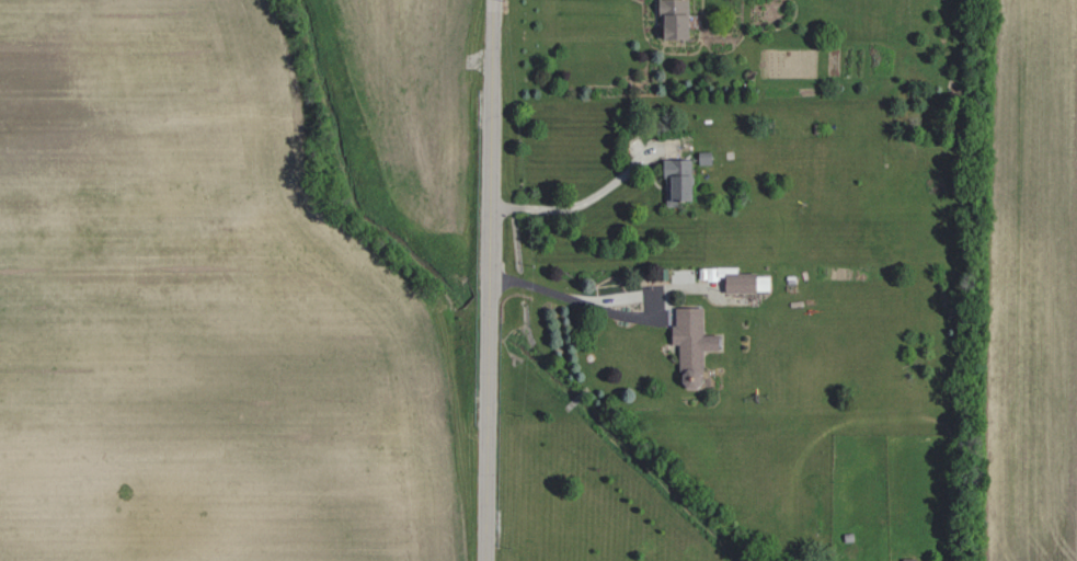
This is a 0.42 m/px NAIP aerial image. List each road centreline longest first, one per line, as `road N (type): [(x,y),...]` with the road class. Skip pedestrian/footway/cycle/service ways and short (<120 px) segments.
road 1 (tertiary): [(485,560),(493,0)]

